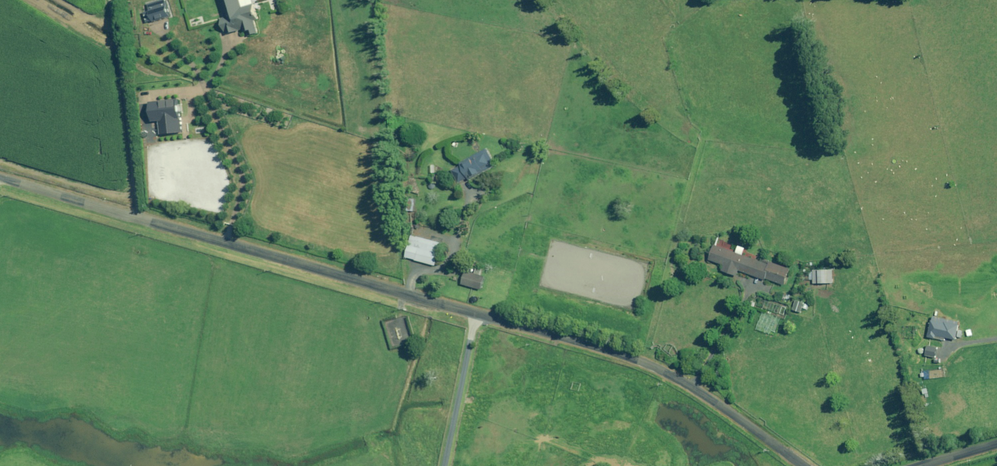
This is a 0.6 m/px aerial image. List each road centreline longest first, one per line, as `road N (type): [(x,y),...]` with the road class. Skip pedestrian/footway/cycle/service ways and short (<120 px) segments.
road 1 (unclassified): [(0,180),(647,363),(802,465)]
road 2 (track): [(116,0),(140,220)]
road 3 (track): [(446,465),(476,313)]

